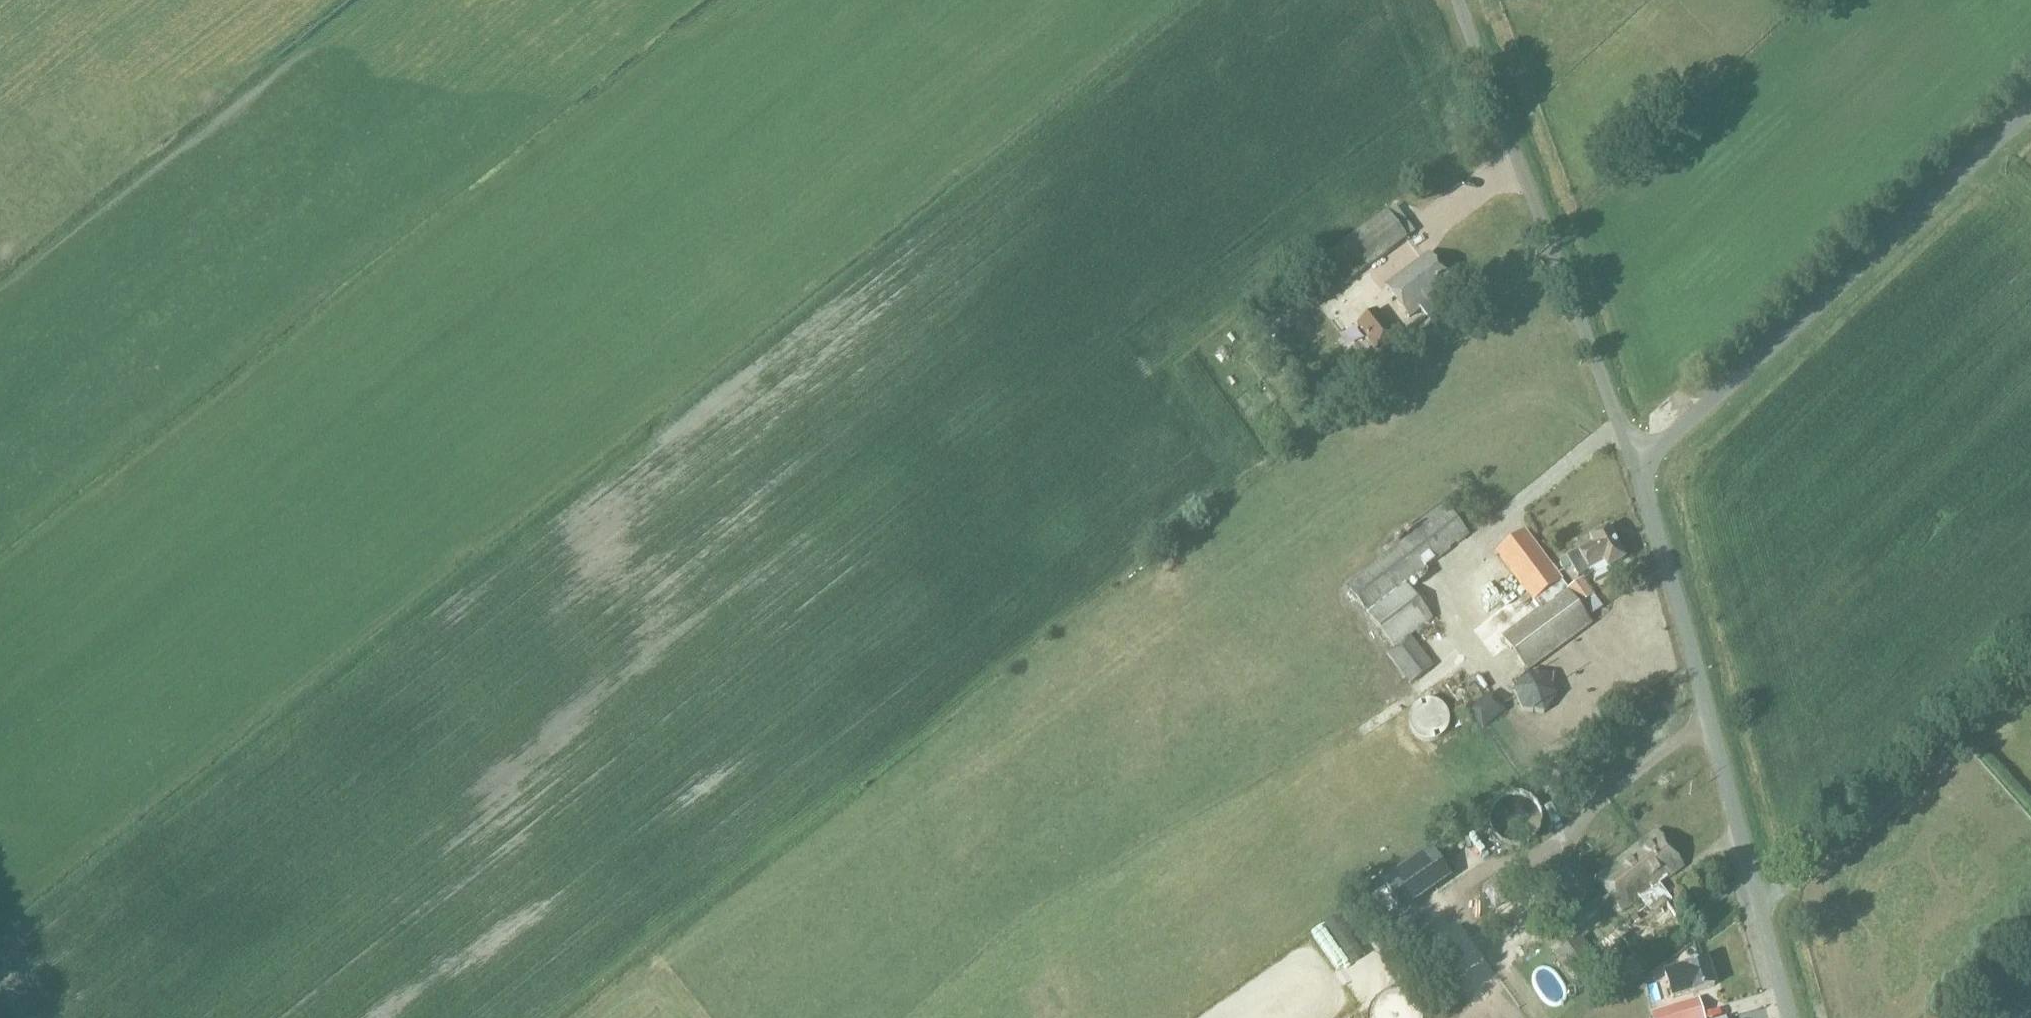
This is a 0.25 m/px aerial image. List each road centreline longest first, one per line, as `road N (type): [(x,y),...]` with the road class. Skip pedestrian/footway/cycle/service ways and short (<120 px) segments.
road 1 (unclassified): [(1788,1017),(1639,474)]
road 2 (unclassified): [(1639,474),(2030,108)]
road 3 (unclassified): [(1639,474),(1467,0)]

